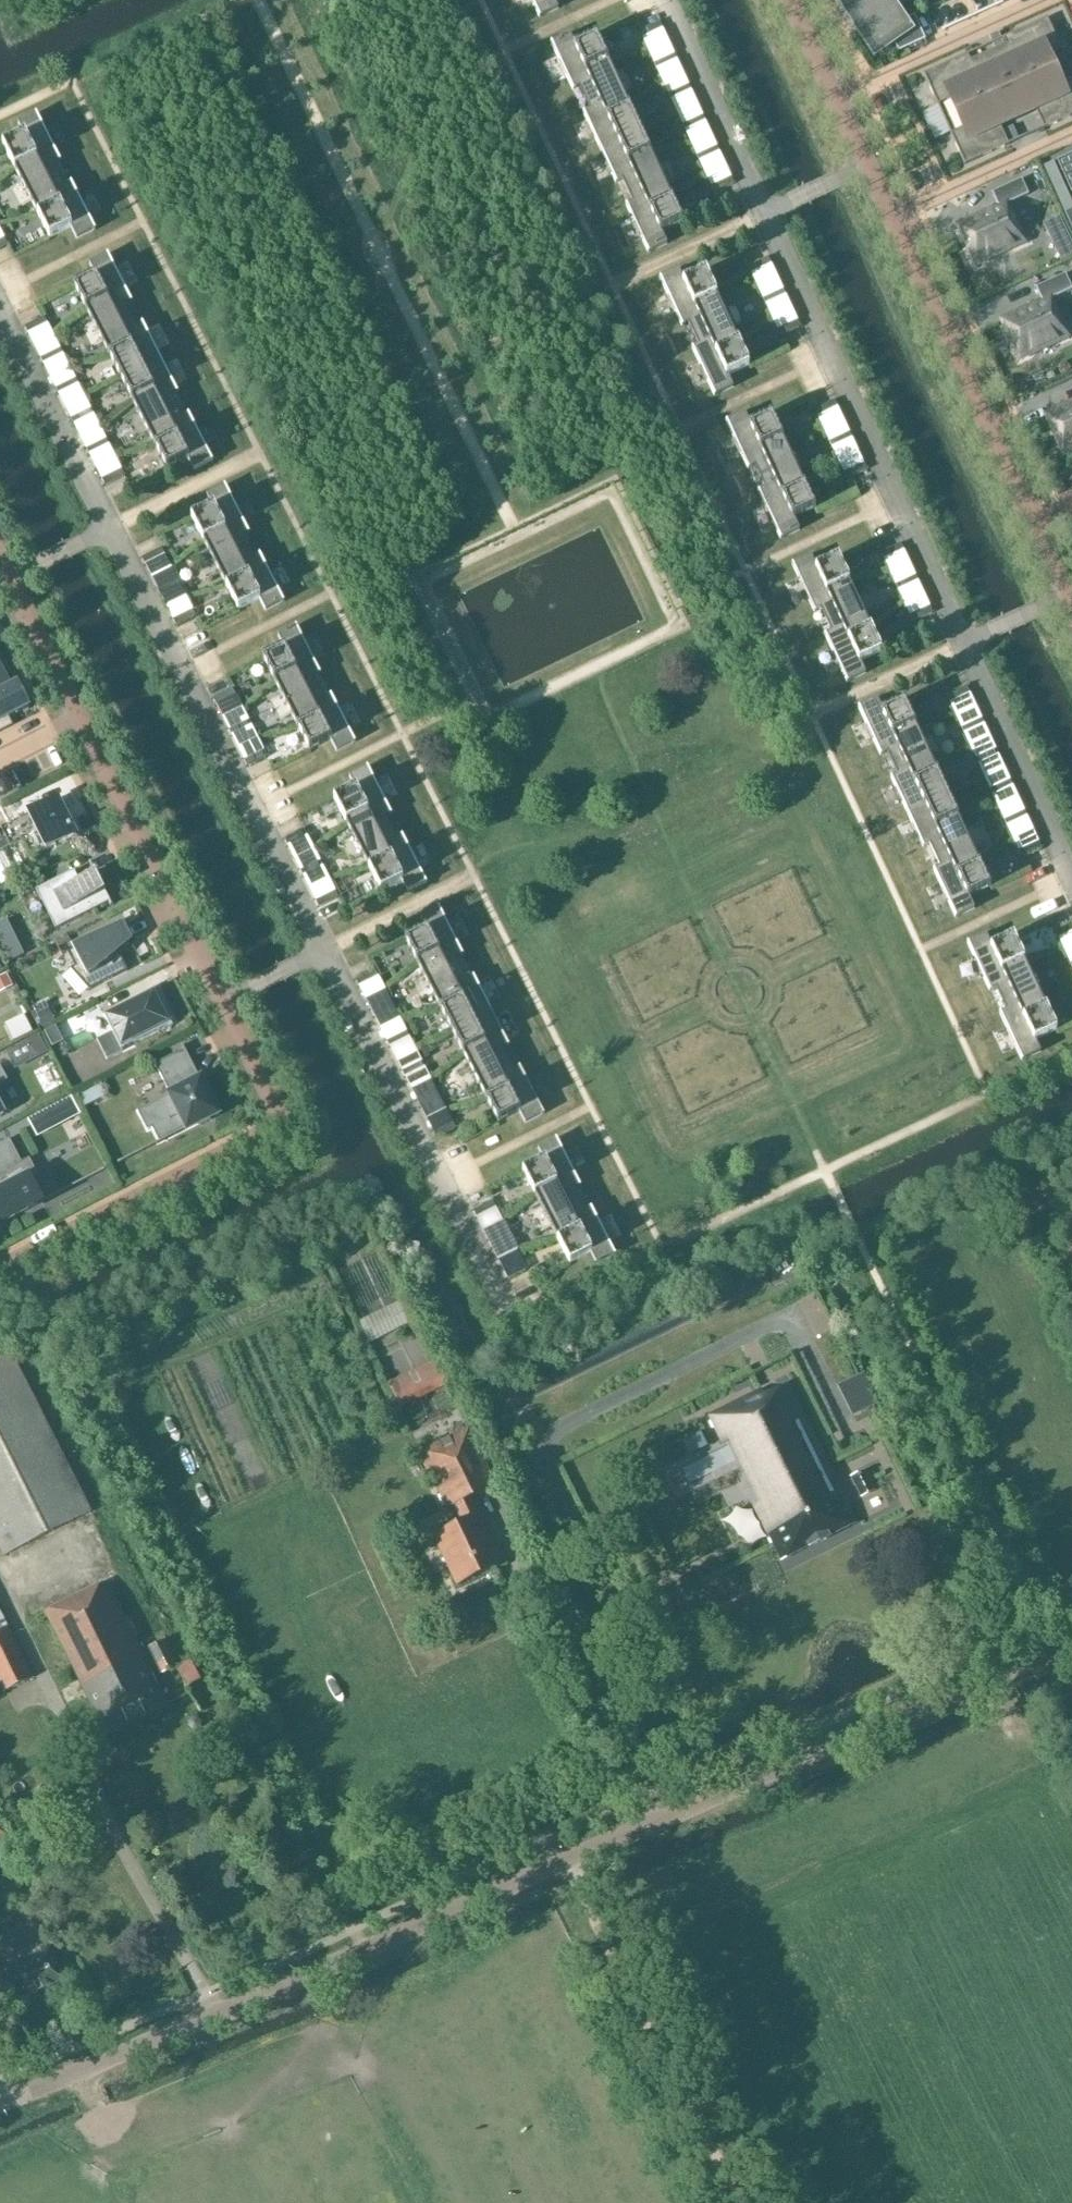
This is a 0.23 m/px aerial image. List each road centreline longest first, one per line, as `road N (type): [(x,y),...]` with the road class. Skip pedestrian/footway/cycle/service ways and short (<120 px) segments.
road 1 (unclassified): [(0,2105),(1071,1644)]
road 2 (residential): [(765,216),(965,646)]
road 3 (residential): [(112,529),(325,950)]
road 4 (residential): [(0,1271),(279,1128),(280,1112),(222,1003)]
road 5 (residential): [(325,950),(511,1320)]
road 6 (track): [(744,2202),(569,1862)]
road 7 (residential): [(1034,525),(893,217)]
road 8 (residential): [(222,1003),(81,720)]
road 9 (residential): [(965,646),(1071,877)]
road 10 (residential): [(0,309),(112,529)]
road 11 (residential): [(666,0),(765,216)]
road 12 (residential): [(835,94),(1041,0)]
road 13 (residential): [(893,217),(1071,135)]
road 14 (residential): [(81,720),(10,581)]

